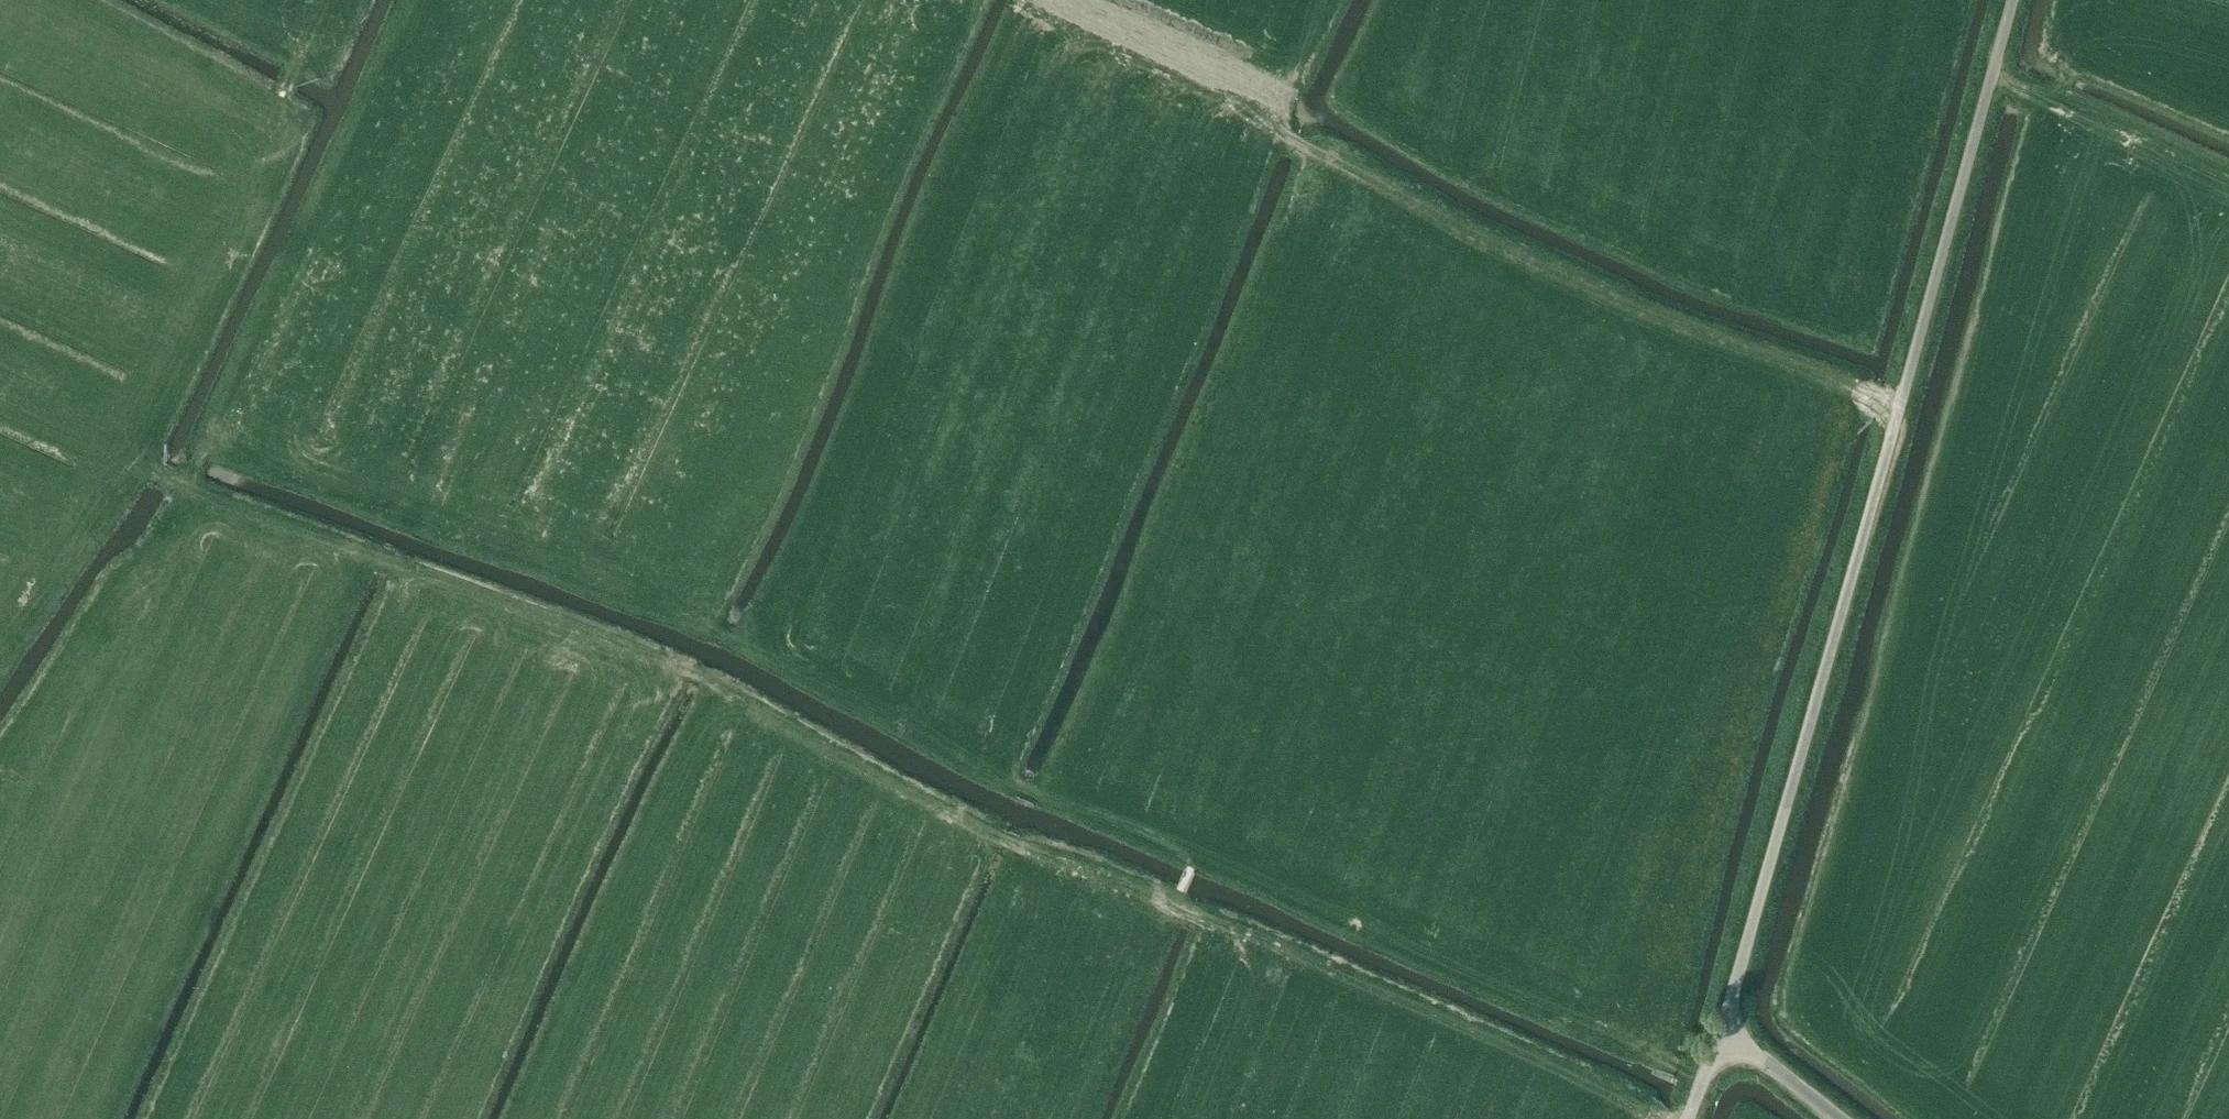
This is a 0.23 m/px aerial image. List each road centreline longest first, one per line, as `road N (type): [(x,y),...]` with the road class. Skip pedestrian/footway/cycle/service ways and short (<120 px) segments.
road 1 (unclassified): [(1722,1035),(2011,0)]
road 2 (unclassified): [(1834,1118),(1722,1035)]

